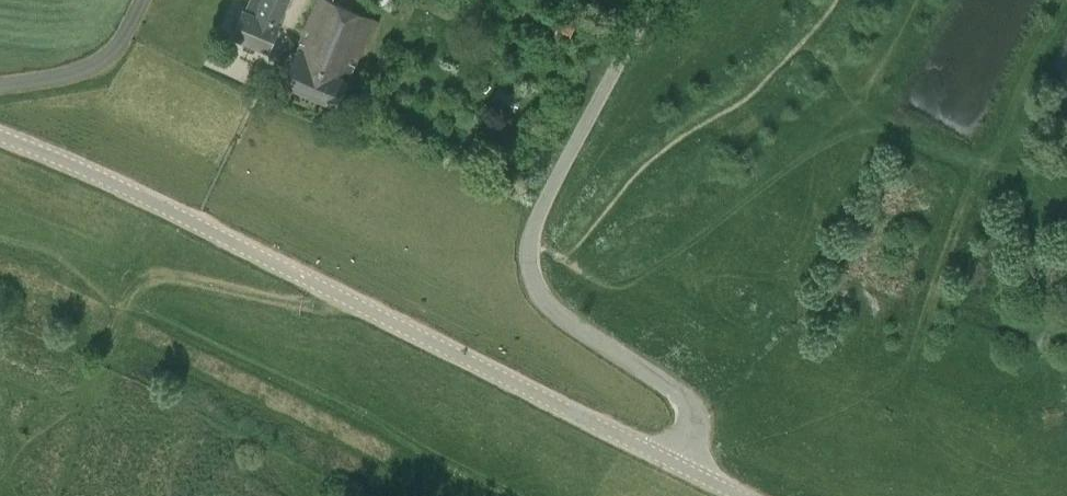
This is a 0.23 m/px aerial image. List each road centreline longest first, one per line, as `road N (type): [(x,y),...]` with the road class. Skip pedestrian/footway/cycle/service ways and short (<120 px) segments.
road 1 (unclassified): [(680,466),(246,250),(0,142)]
road 2 (unclassified): [(680,466),(694,412),(552,310),(533,286),(528,257),(532,226),(651,0)]
road 3 (track): [(352,302),(312,305),(148,277),(120,293)]

